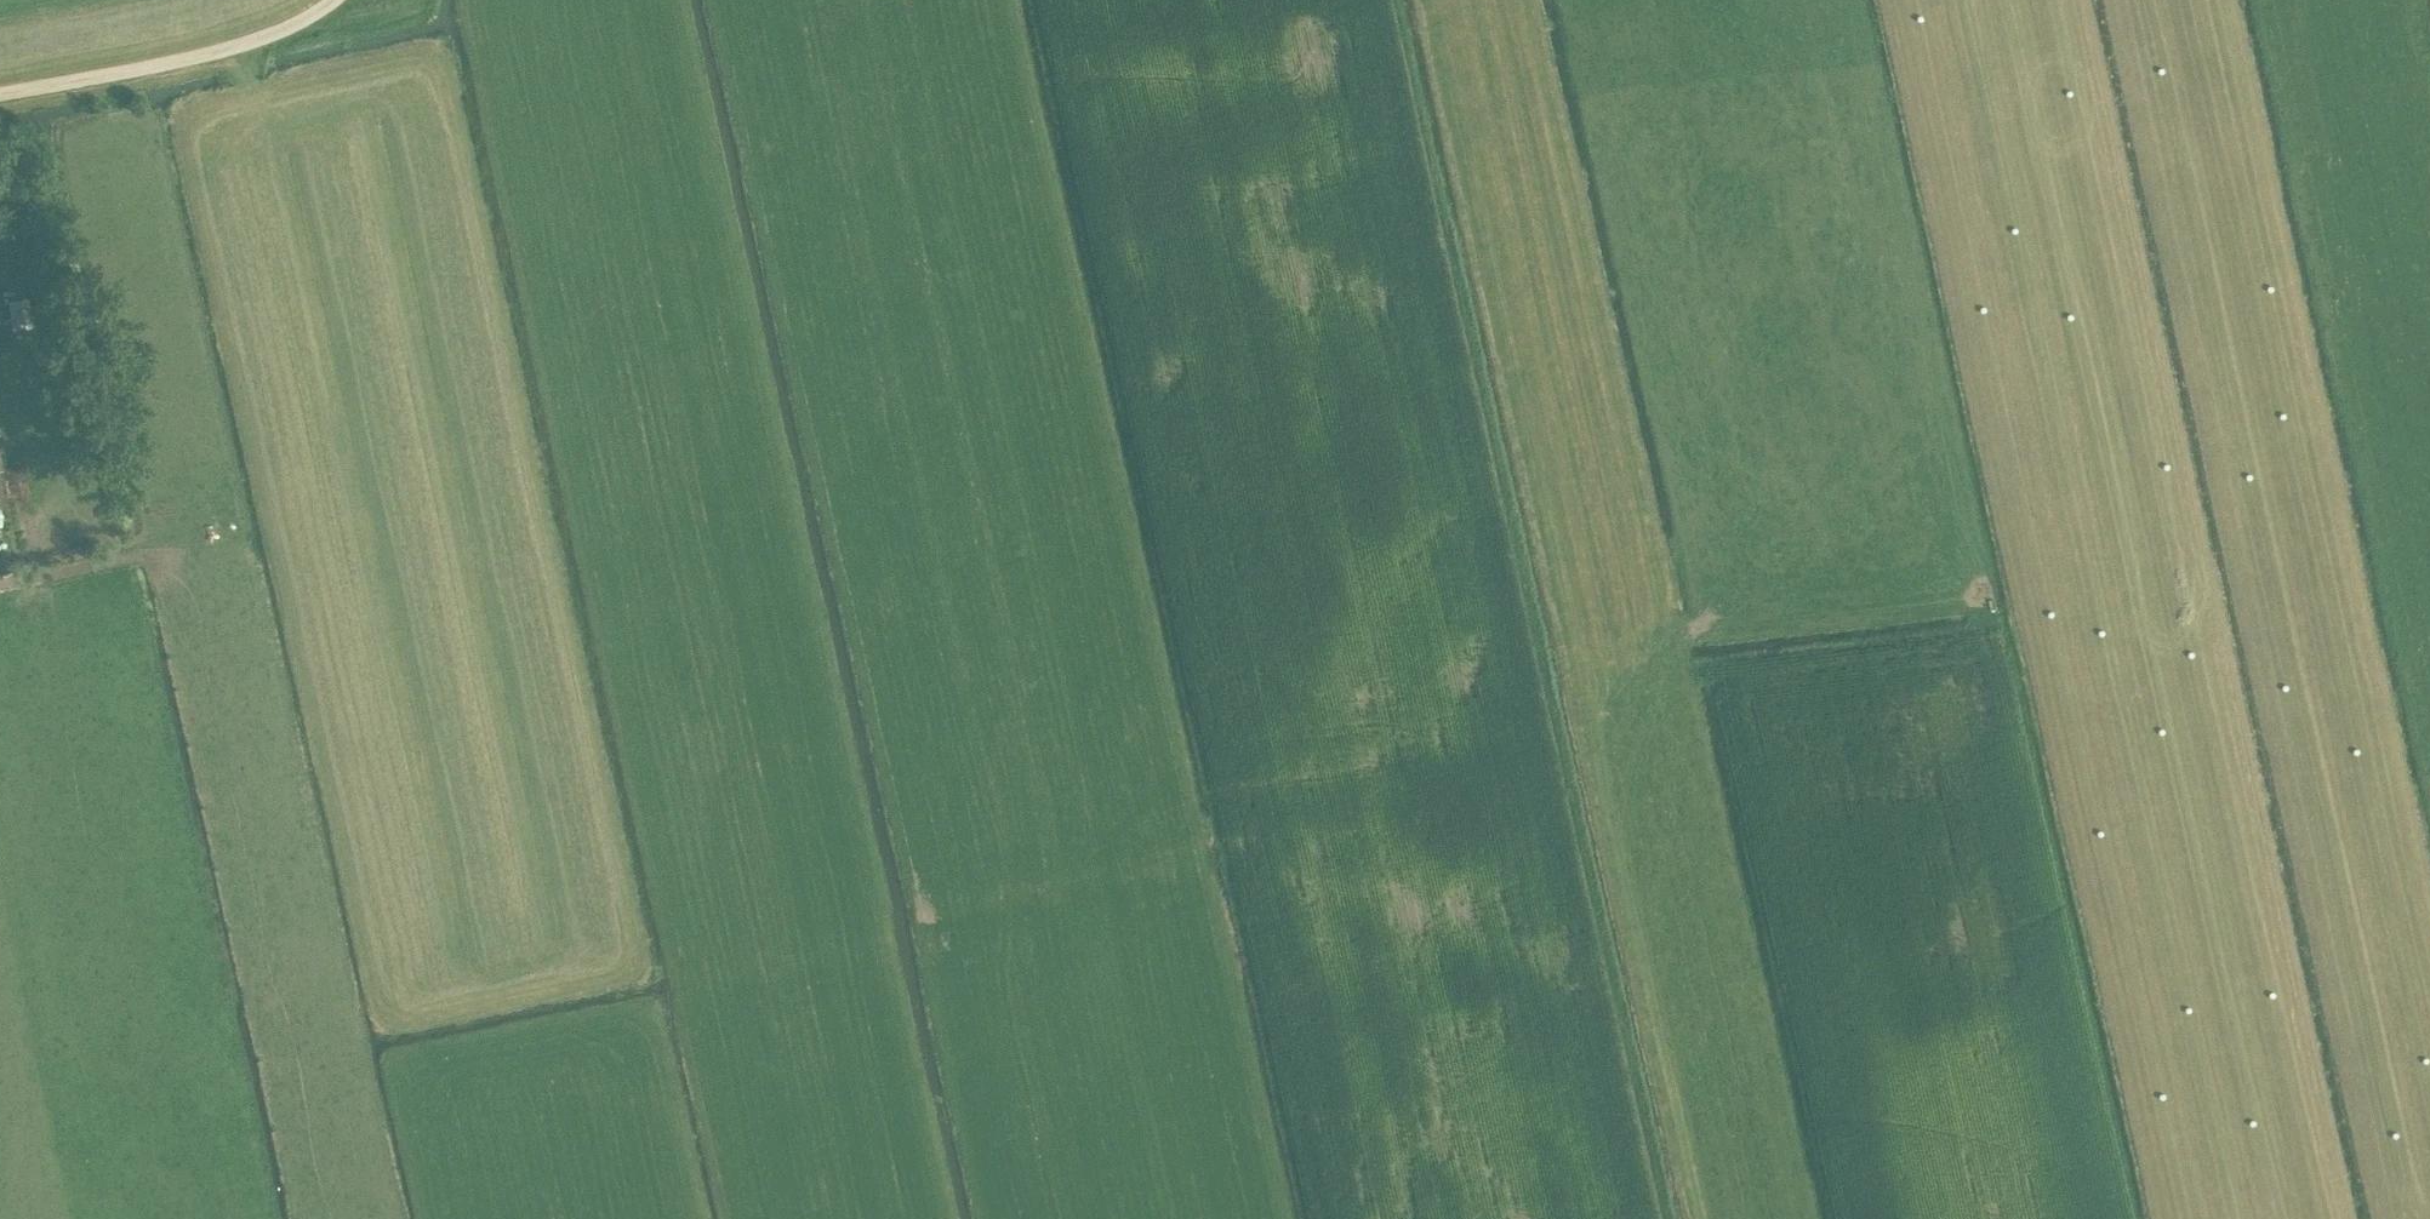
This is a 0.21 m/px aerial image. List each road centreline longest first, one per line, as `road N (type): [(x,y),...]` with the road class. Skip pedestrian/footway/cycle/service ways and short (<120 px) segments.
road 1 (unclassified): [(336,0),(286,30),(0,79)]

